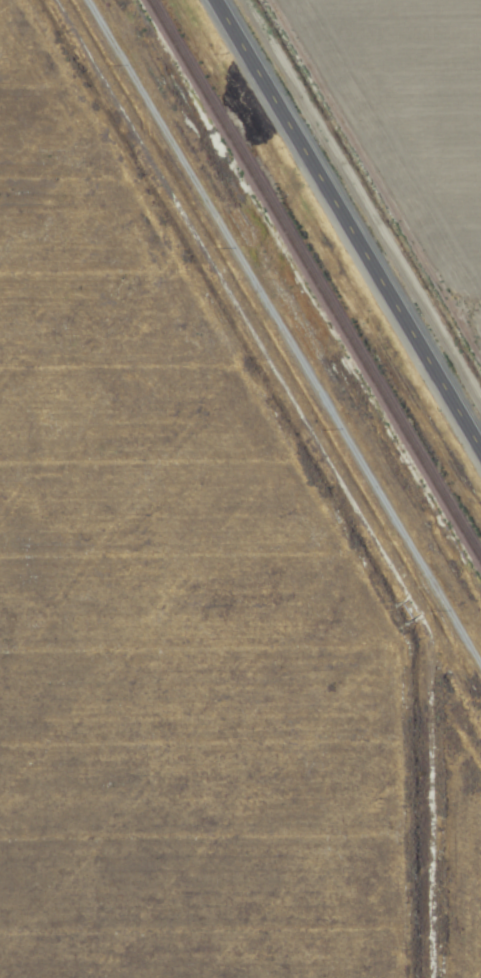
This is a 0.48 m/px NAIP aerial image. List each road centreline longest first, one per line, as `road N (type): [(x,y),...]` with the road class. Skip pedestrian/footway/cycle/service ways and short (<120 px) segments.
road 1 (residential): [(480,662),(85,0)]
road 2 (primary): [(480,444),(218,0)]

